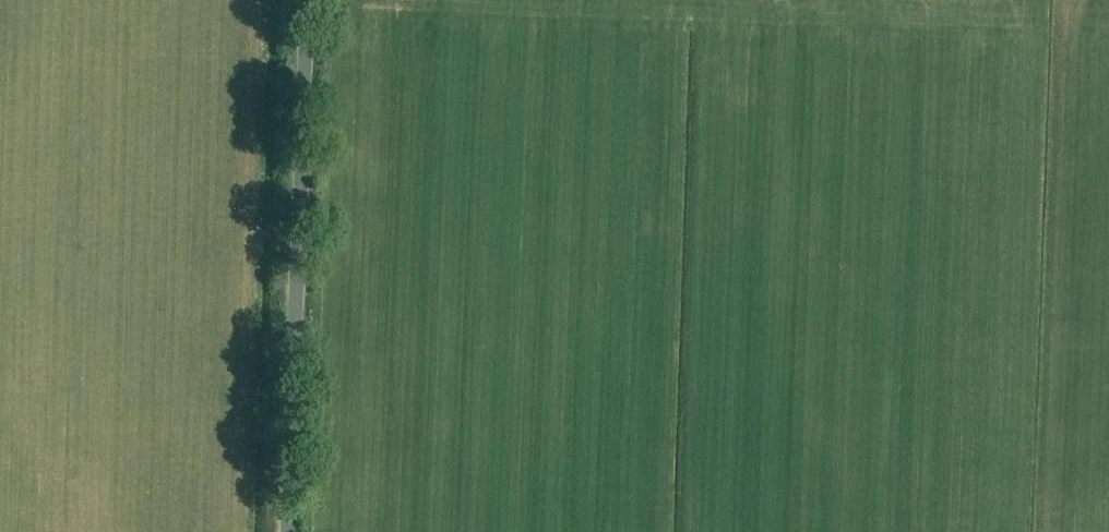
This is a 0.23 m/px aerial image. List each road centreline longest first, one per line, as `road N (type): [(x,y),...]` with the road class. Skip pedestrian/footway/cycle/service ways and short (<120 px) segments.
road 1 (unclassified): [(276,531),(293,0)]

